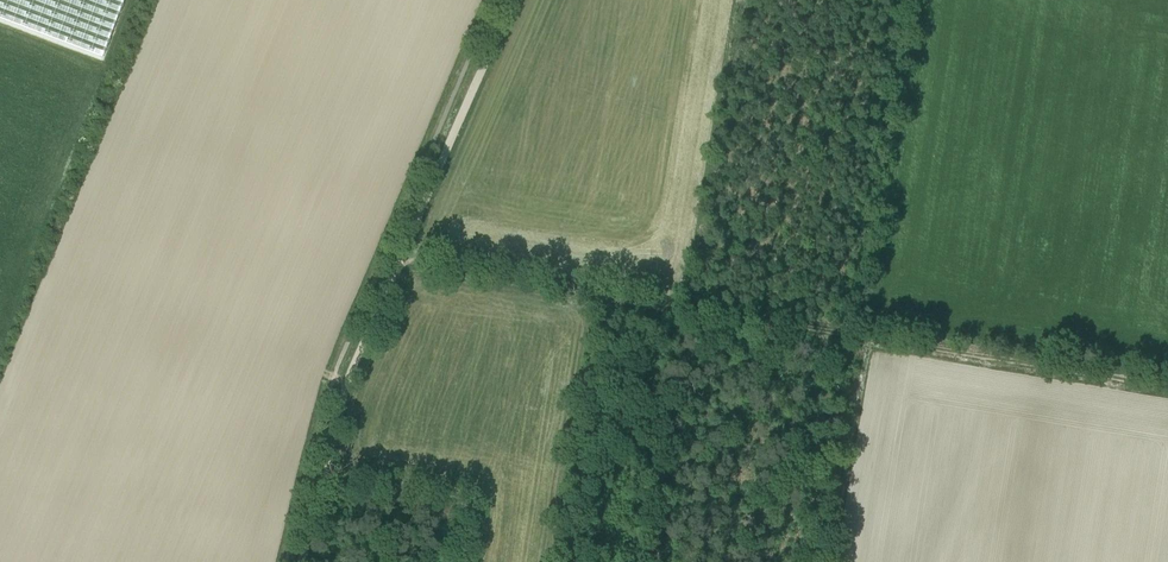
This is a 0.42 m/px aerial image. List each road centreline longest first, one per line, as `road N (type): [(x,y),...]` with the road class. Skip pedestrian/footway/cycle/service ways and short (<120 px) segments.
road 1 (track): [(1167,388),(400,260)]
road 2 (track): [(512,0),(347,379),(300,561)]

